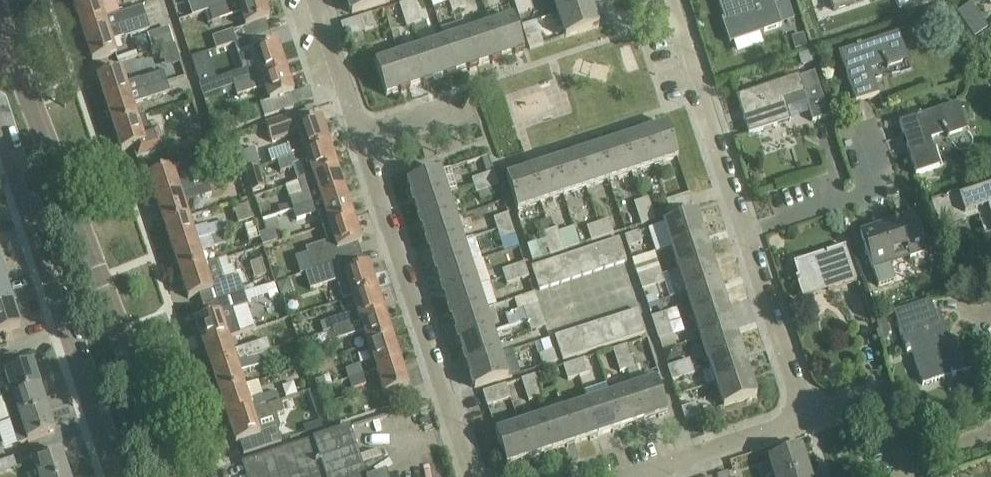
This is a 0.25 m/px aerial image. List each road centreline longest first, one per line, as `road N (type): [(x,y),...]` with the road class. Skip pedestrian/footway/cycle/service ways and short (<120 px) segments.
road 1 (residential): [(10,44),(175,476)]
road 2 (residential): [(109,476),(0,135)]
road 3 (residential): [(362,141),(474,476)]
road 4 (residential): [(670,0),(746,234)]
road 5 (residential): [(746,234),(870,193),(850,132)]
road 6 (residential): [(746,234),(807,418)]
road 7 (residential): [(623,476),(807,418)]
road 8 (residential): [(317,0),(362,141)]
road 9 (residential): [(807,418),(856,402),(873,406),(901,464)]

